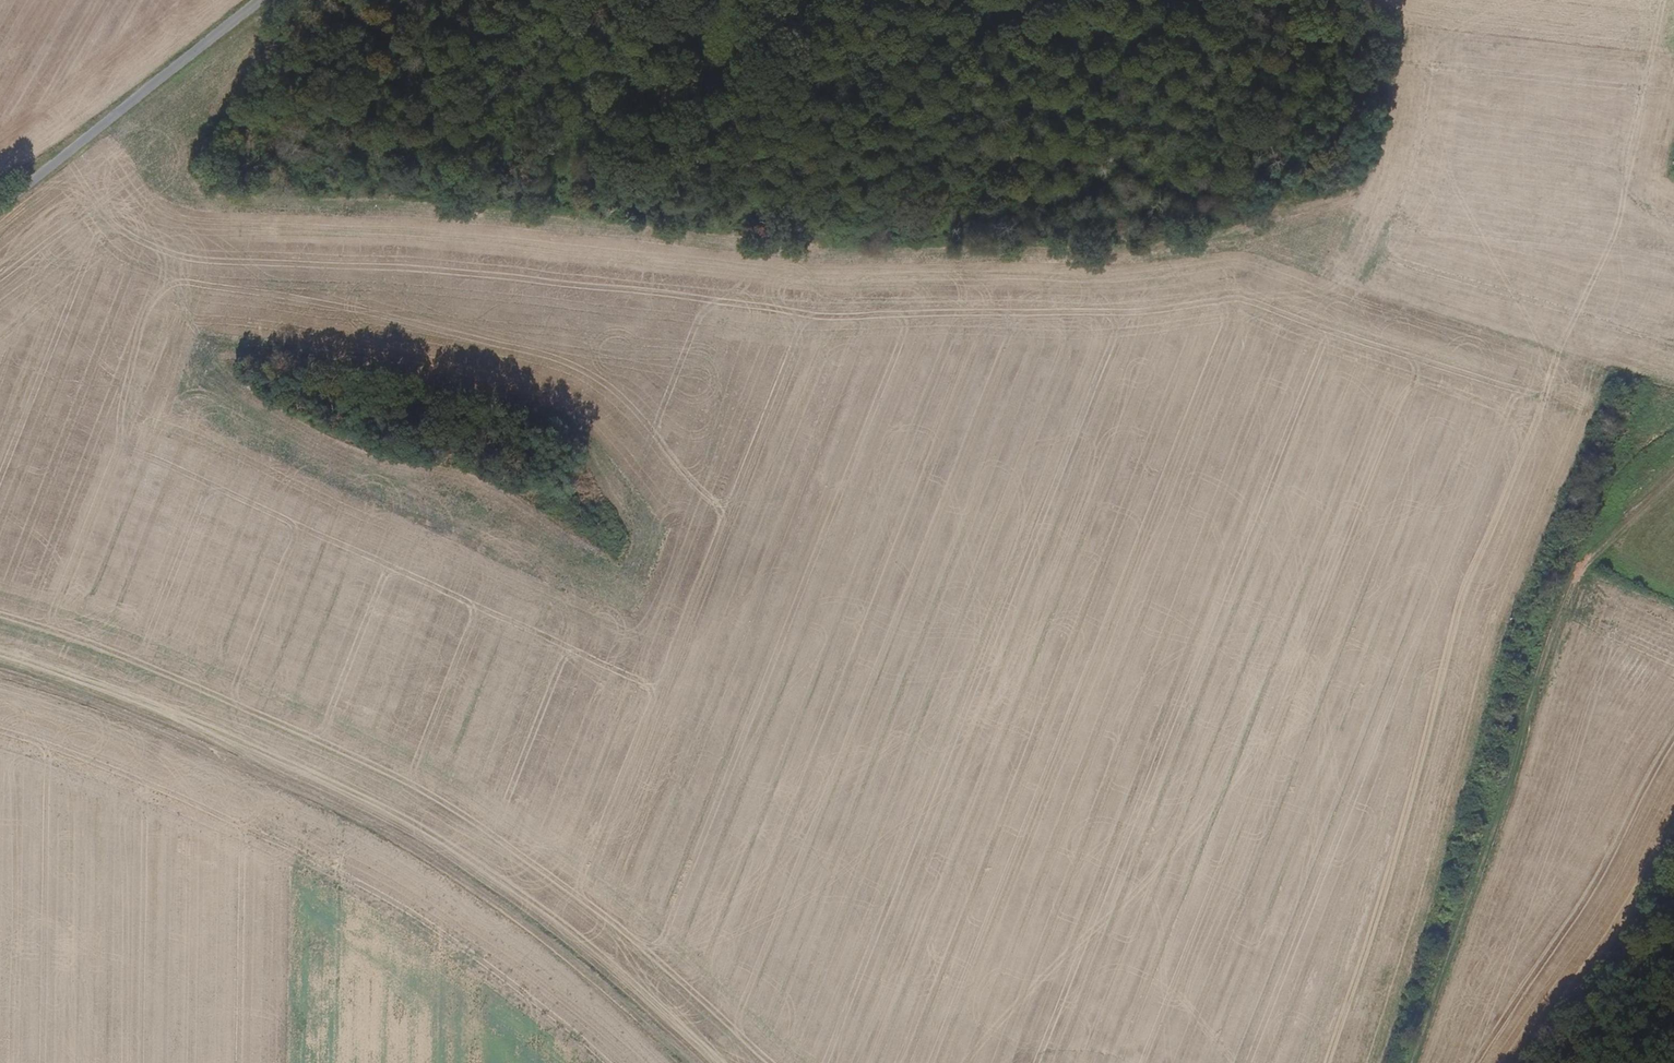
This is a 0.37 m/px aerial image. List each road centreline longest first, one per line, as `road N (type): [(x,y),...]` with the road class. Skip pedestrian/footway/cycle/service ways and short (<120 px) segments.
road 1 (track): [(667,1062),(568,968),(421,862),(93,712),(0,682)]
road 2 (track): [(1415,1062),(1497,831),(1537,677),(1590,547),(1673,479)]
road 3 (track): [(258,0),(0,203)]

